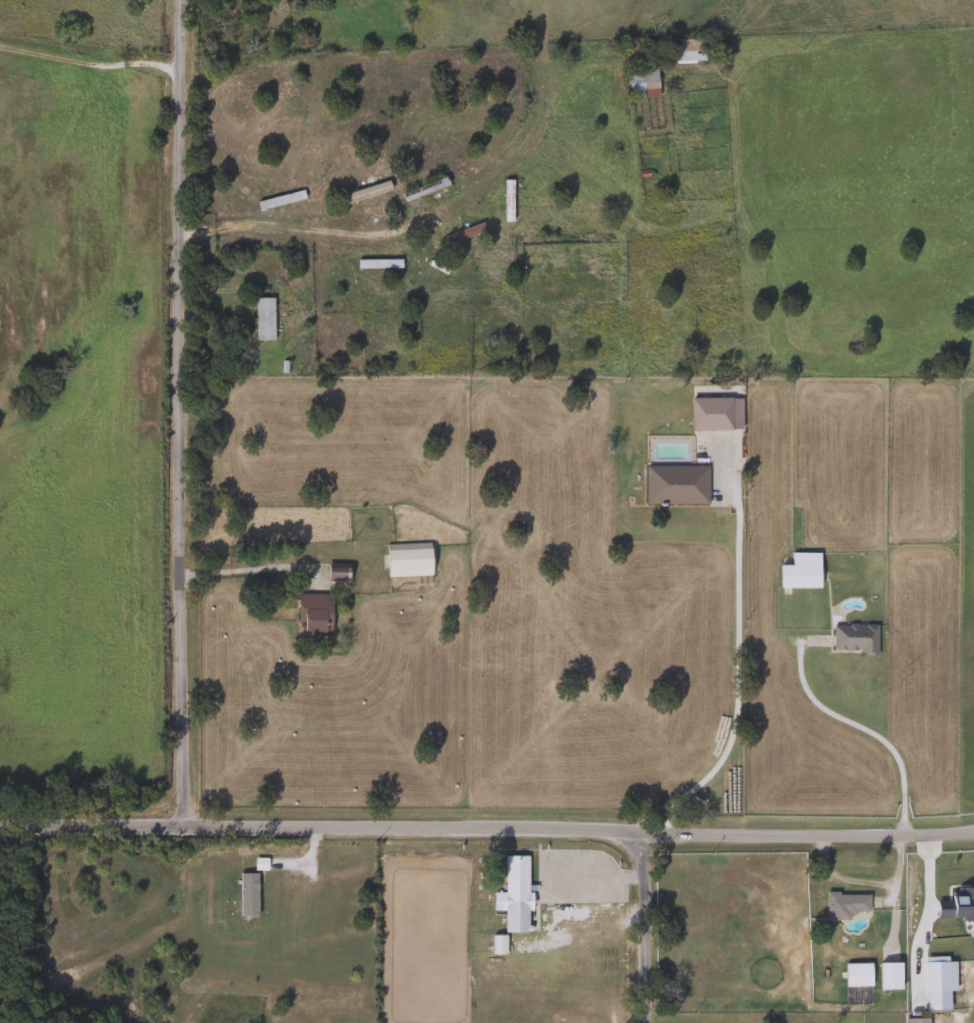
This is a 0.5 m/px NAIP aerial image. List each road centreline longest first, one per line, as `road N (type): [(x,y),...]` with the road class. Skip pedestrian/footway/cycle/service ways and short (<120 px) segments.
road 1 (residential): [(973,832),(0,825)]
road 2 (residential): [(184,827),(180,0)]
road 3 (residential): [(639,833),(641,1022)]

